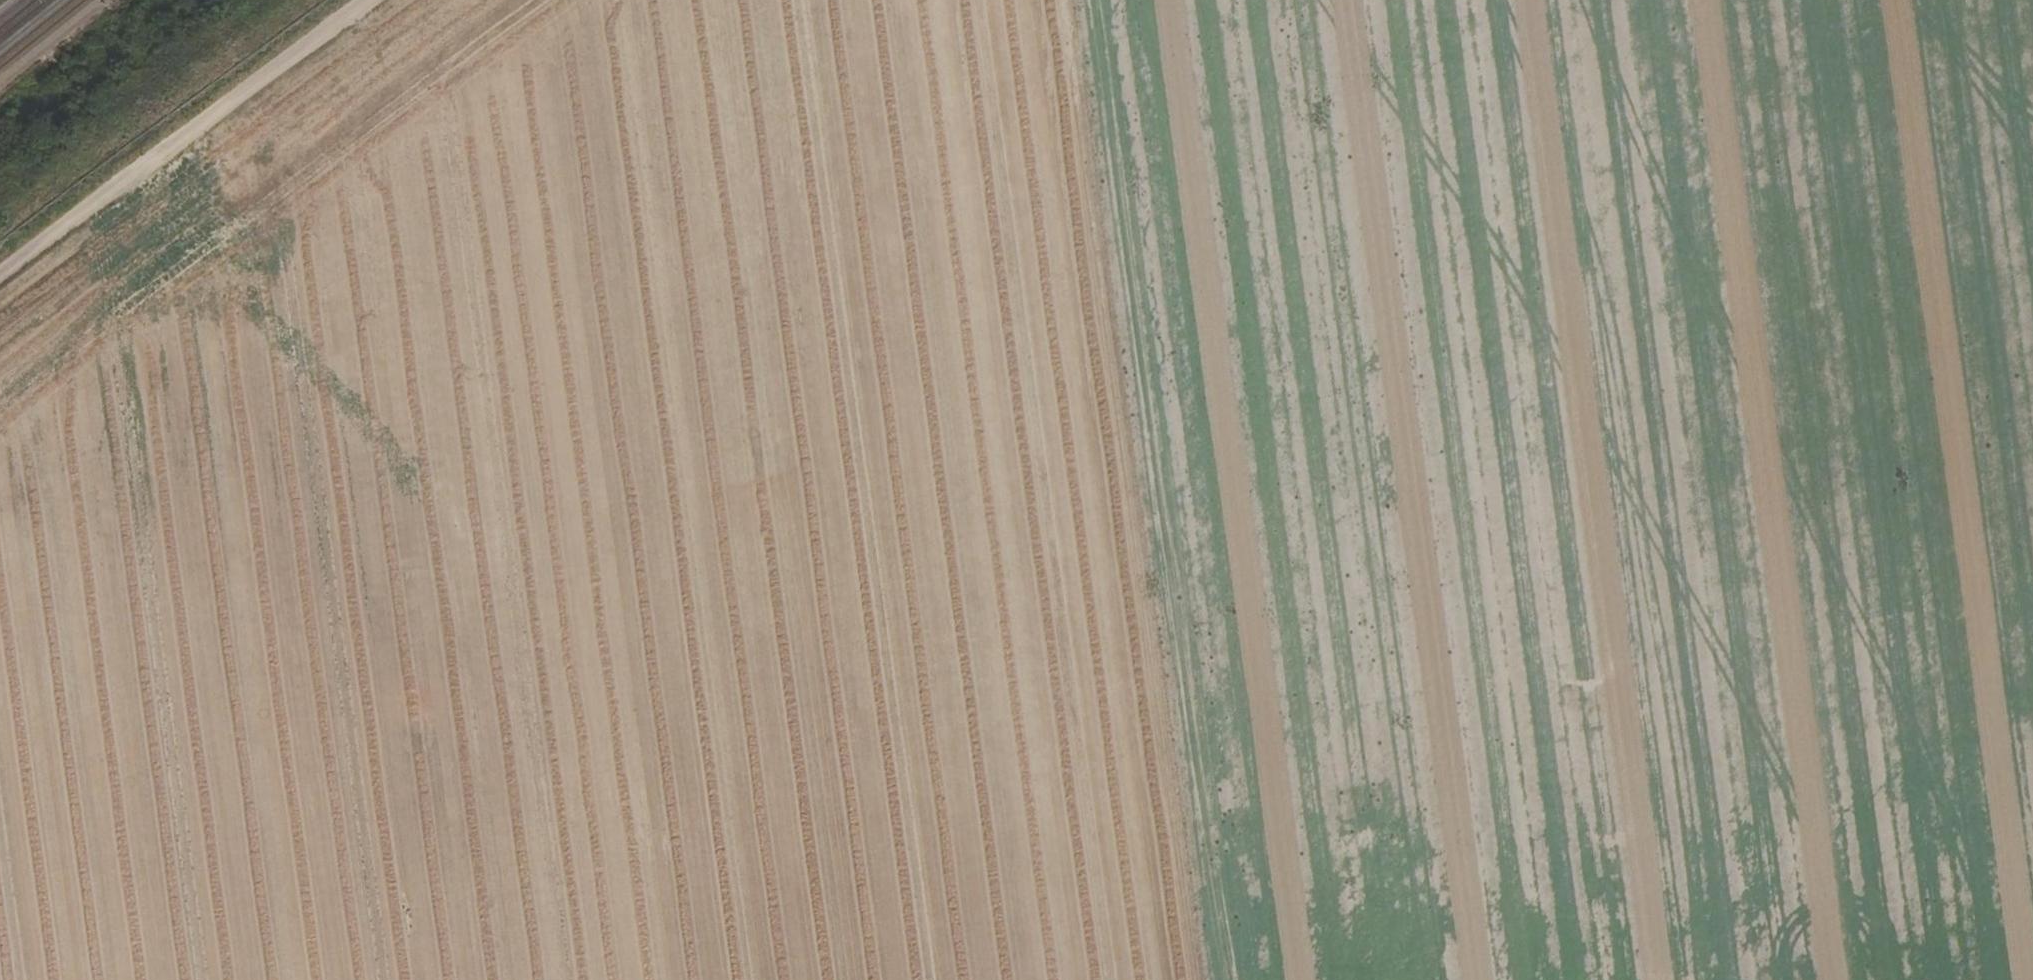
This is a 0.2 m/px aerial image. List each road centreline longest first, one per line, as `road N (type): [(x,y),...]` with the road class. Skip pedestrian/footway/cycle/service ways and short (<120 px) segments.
road 1 (track): [(0,277),(367,0)]

